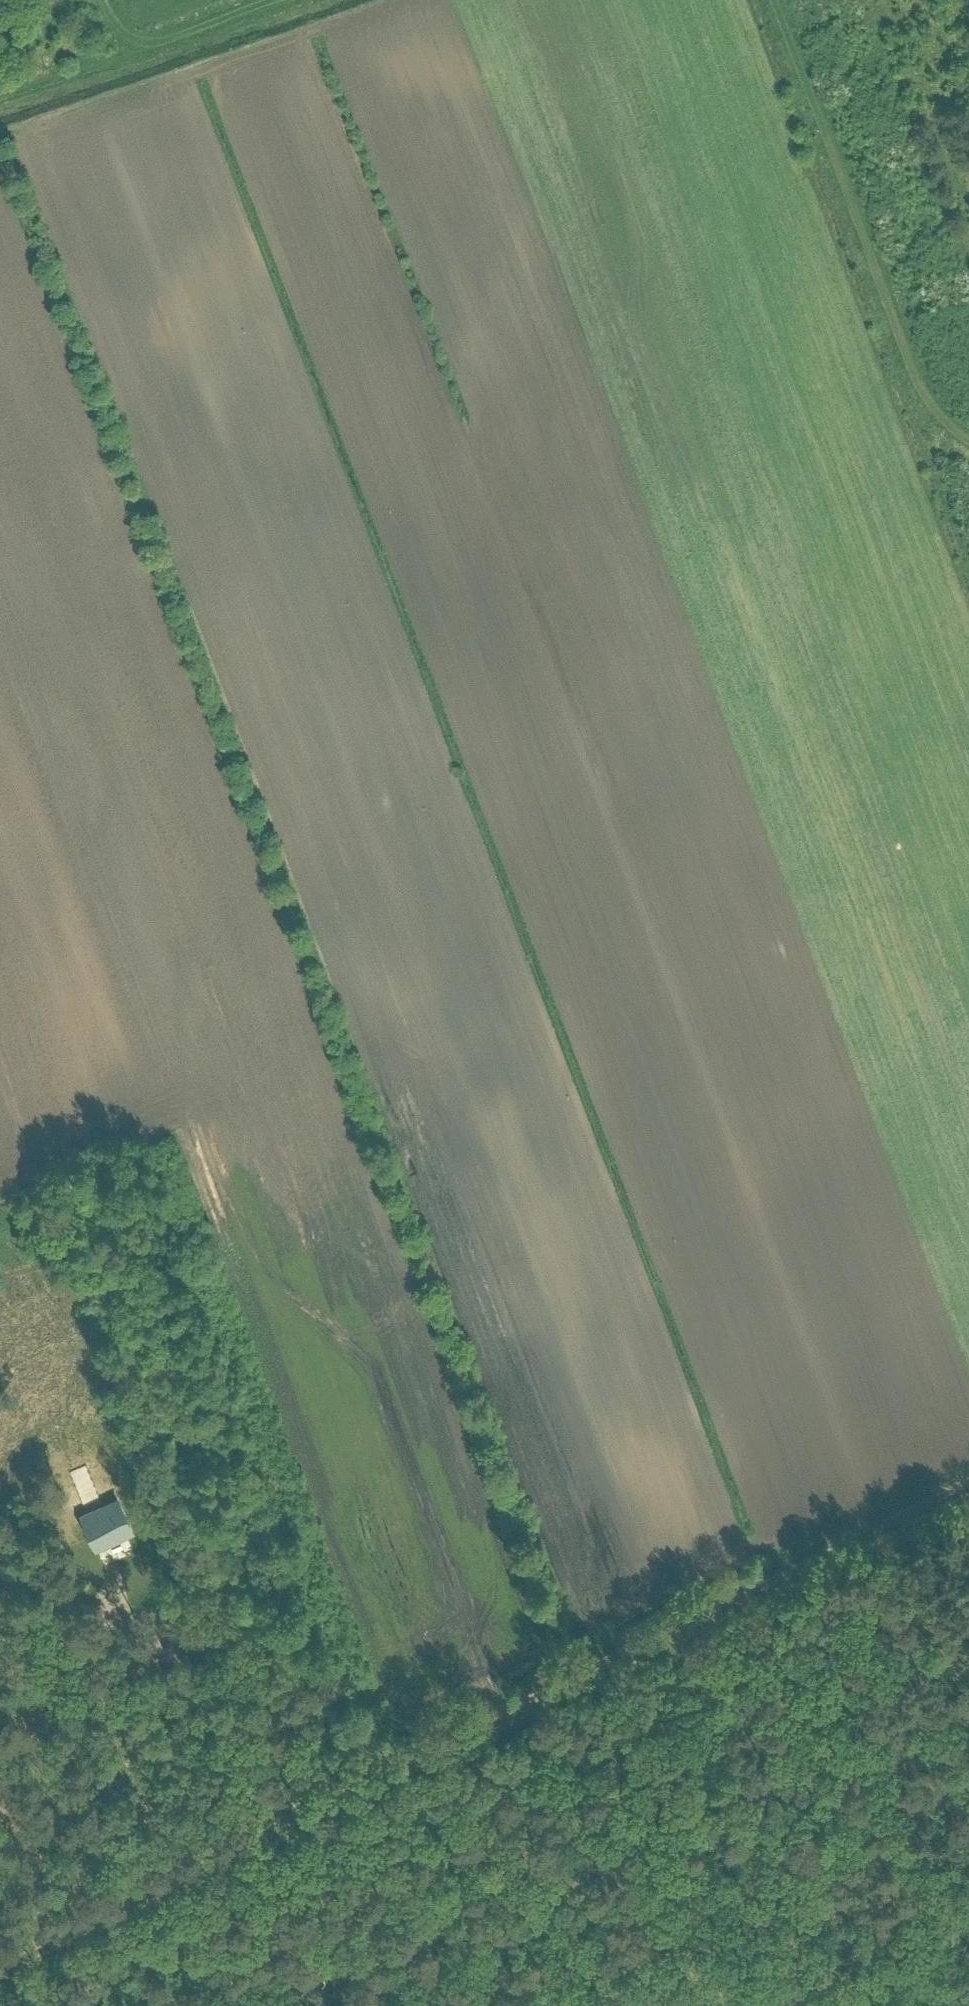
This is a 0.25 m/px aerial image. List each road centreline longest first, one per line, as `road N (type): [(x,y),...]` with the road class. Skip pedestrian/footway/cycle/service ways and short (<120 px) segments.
road 1 (track): [(968,1480),(0,1959)]
road 2 (track): [(782,0),(929,404),(968,441)]
road 3 (track): [(104,0),(120,37),(147,48),(289,0)]

